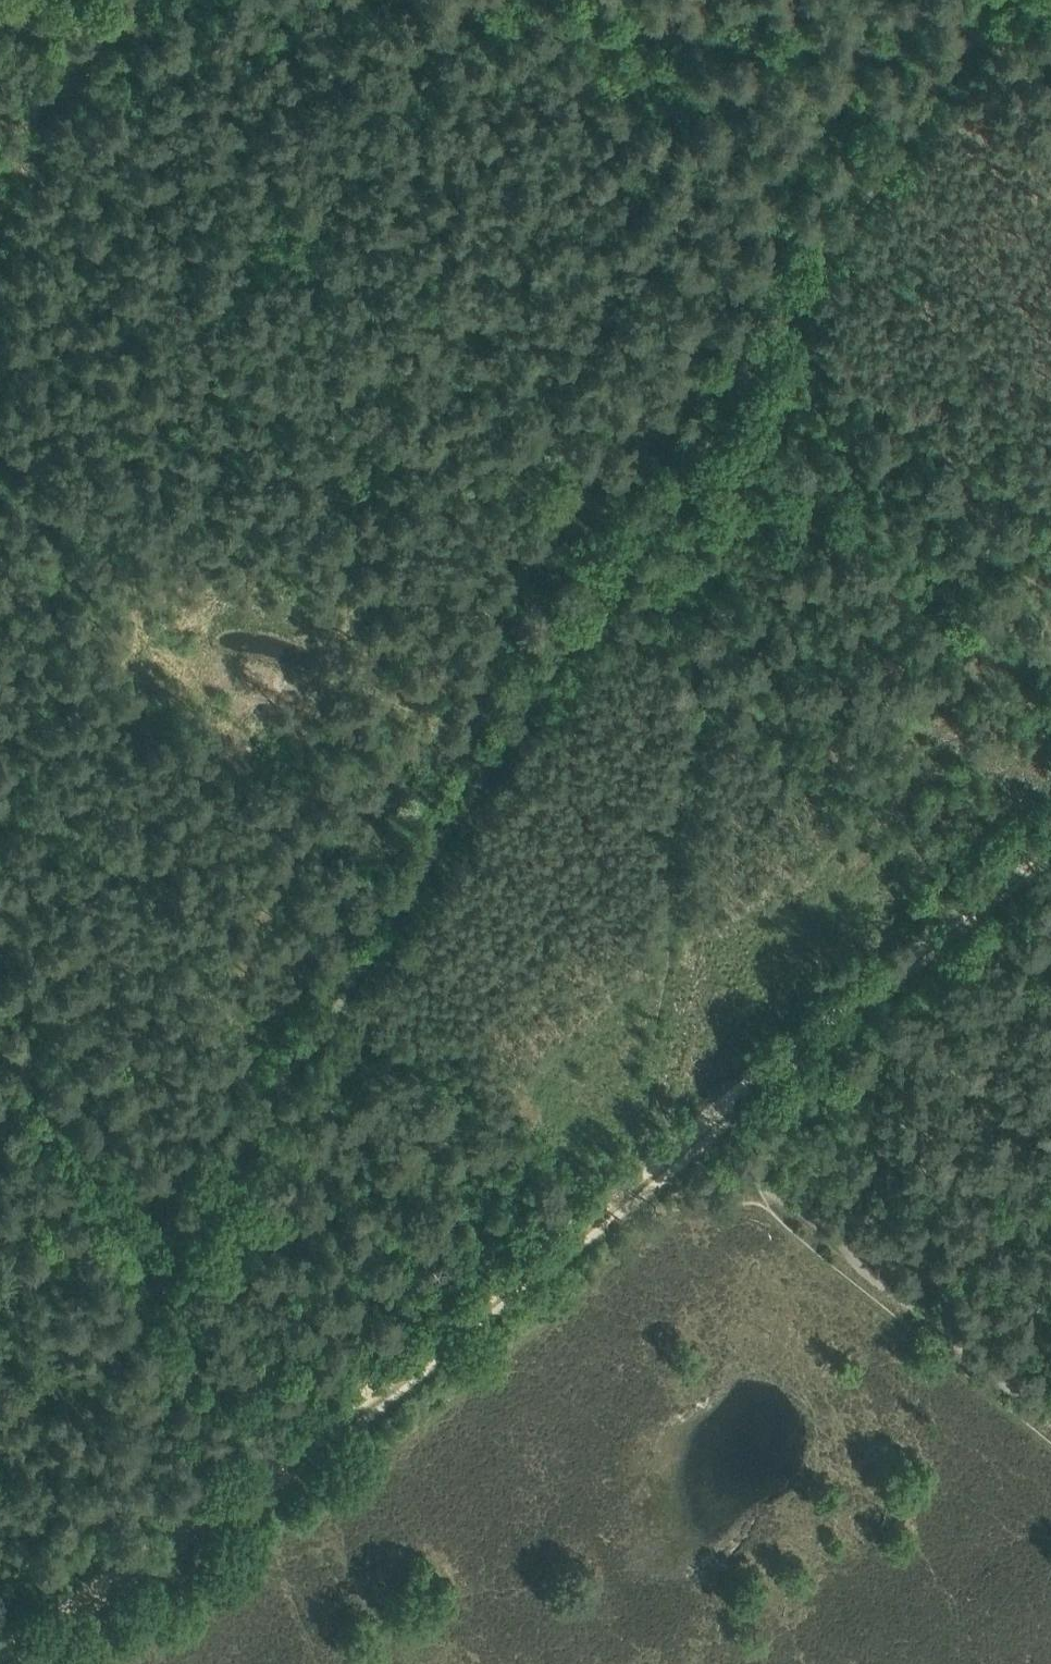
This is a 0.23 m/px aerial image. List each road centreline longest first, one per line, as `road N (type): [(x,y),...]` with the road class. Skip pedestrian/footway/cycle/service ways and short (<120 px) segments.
road 1 (track): [(147,1253),(313,992),(910,119),(946,45)]
road 2 (track): [(5,1663),(352,1410),(1050,844)]
road 3 (track): [(946,45),(389,0)]
road 4 (track): [(1050,1412),(701,1140)]
road 5 (track): [(147,1253),(0,1024)]
road 6 (track): [(282,1474),(147,1253)]
road 7 (track): [(114,0),(0,136)]

